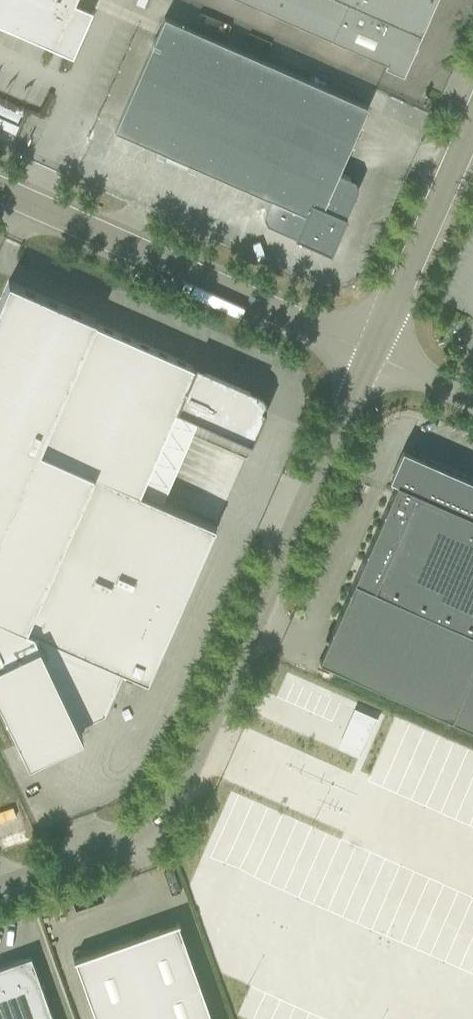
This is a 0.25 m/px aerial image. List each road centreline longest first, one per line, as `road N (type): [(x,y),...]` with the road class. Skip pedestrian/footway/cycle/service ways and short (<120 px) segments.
road 1 (unclassified): [(0,889),(99,855),(152,823),(185,787),(371,355)]
road 2 (unclassified): [(371,355),(0,192)]
road 3 (unclassified): [(371,355),(472,122)]

